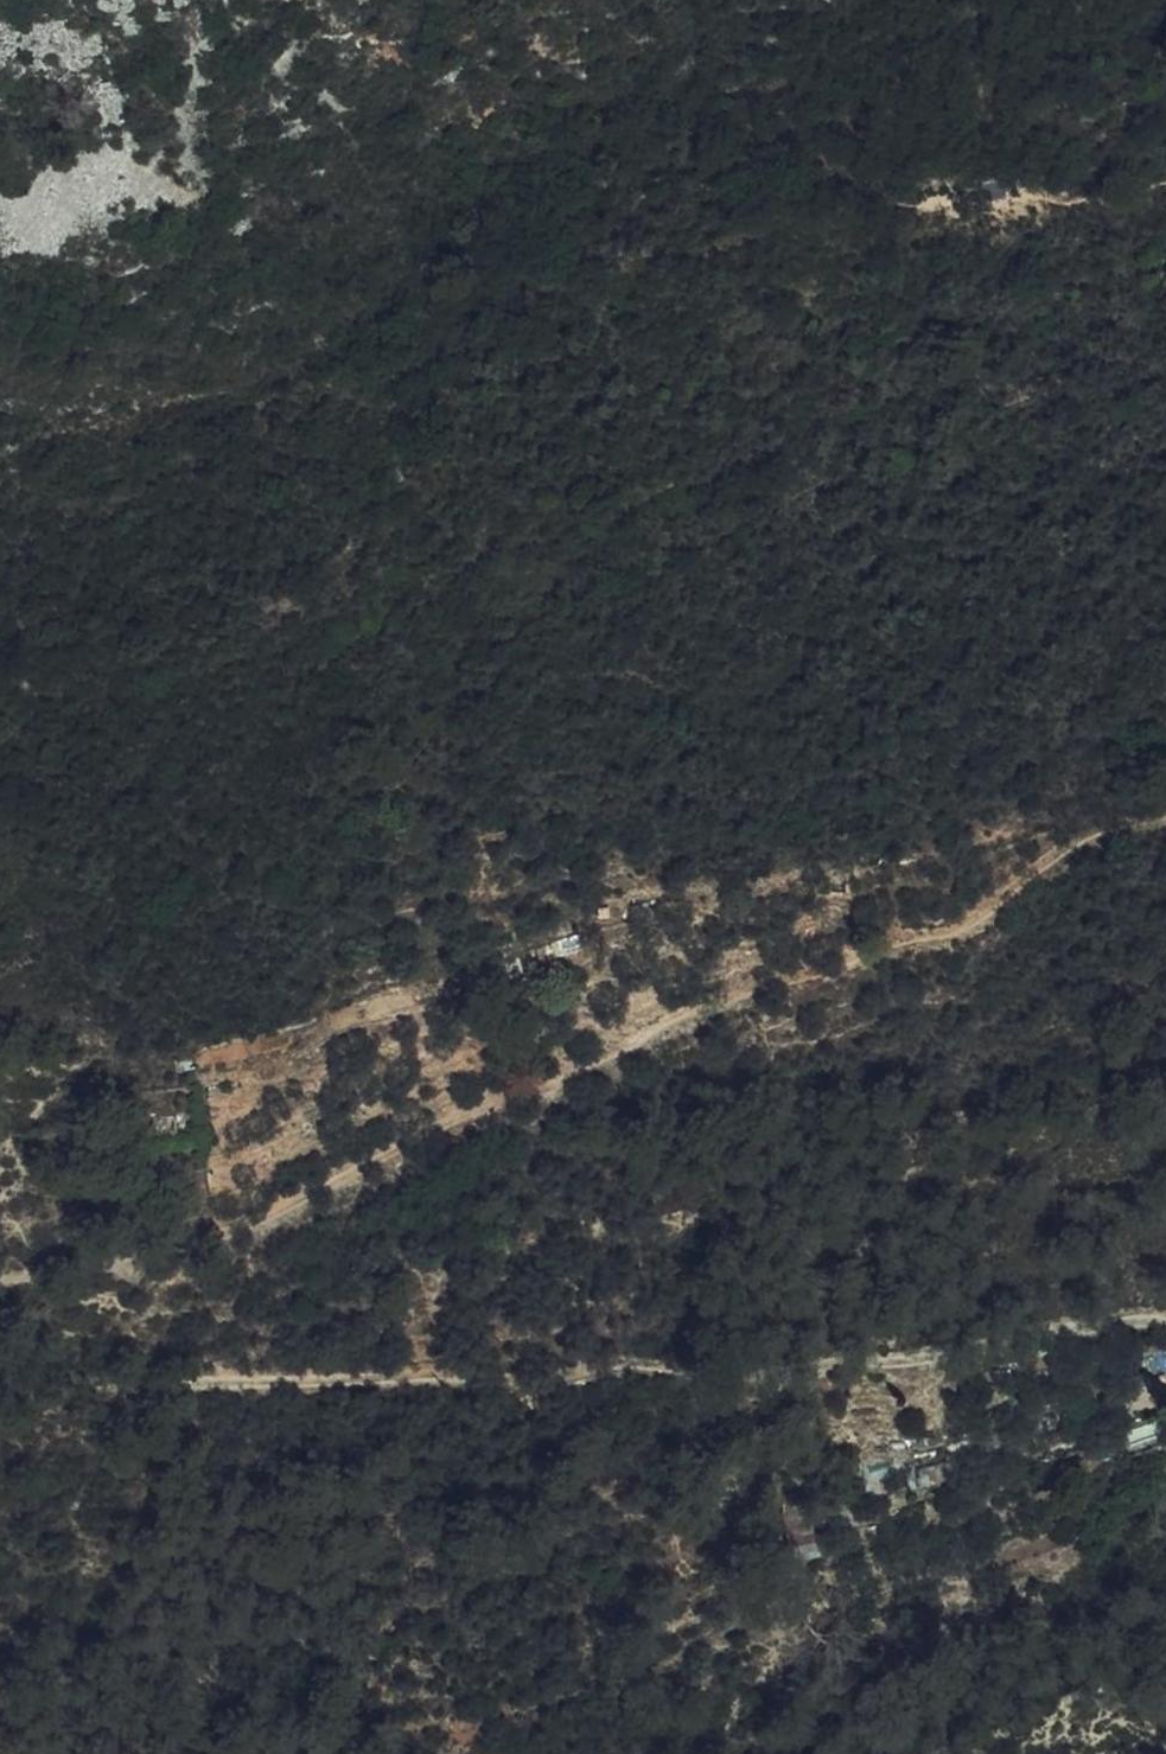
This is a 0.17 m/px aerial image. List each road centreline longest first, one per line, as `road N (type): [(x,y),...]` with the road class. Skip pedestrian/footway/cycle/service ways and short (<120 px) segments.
road 1 (track): [(0,1380),(440,1376),(680,1355),(846,1356),(977,1348),(1119,1317),(1165,1321)]

